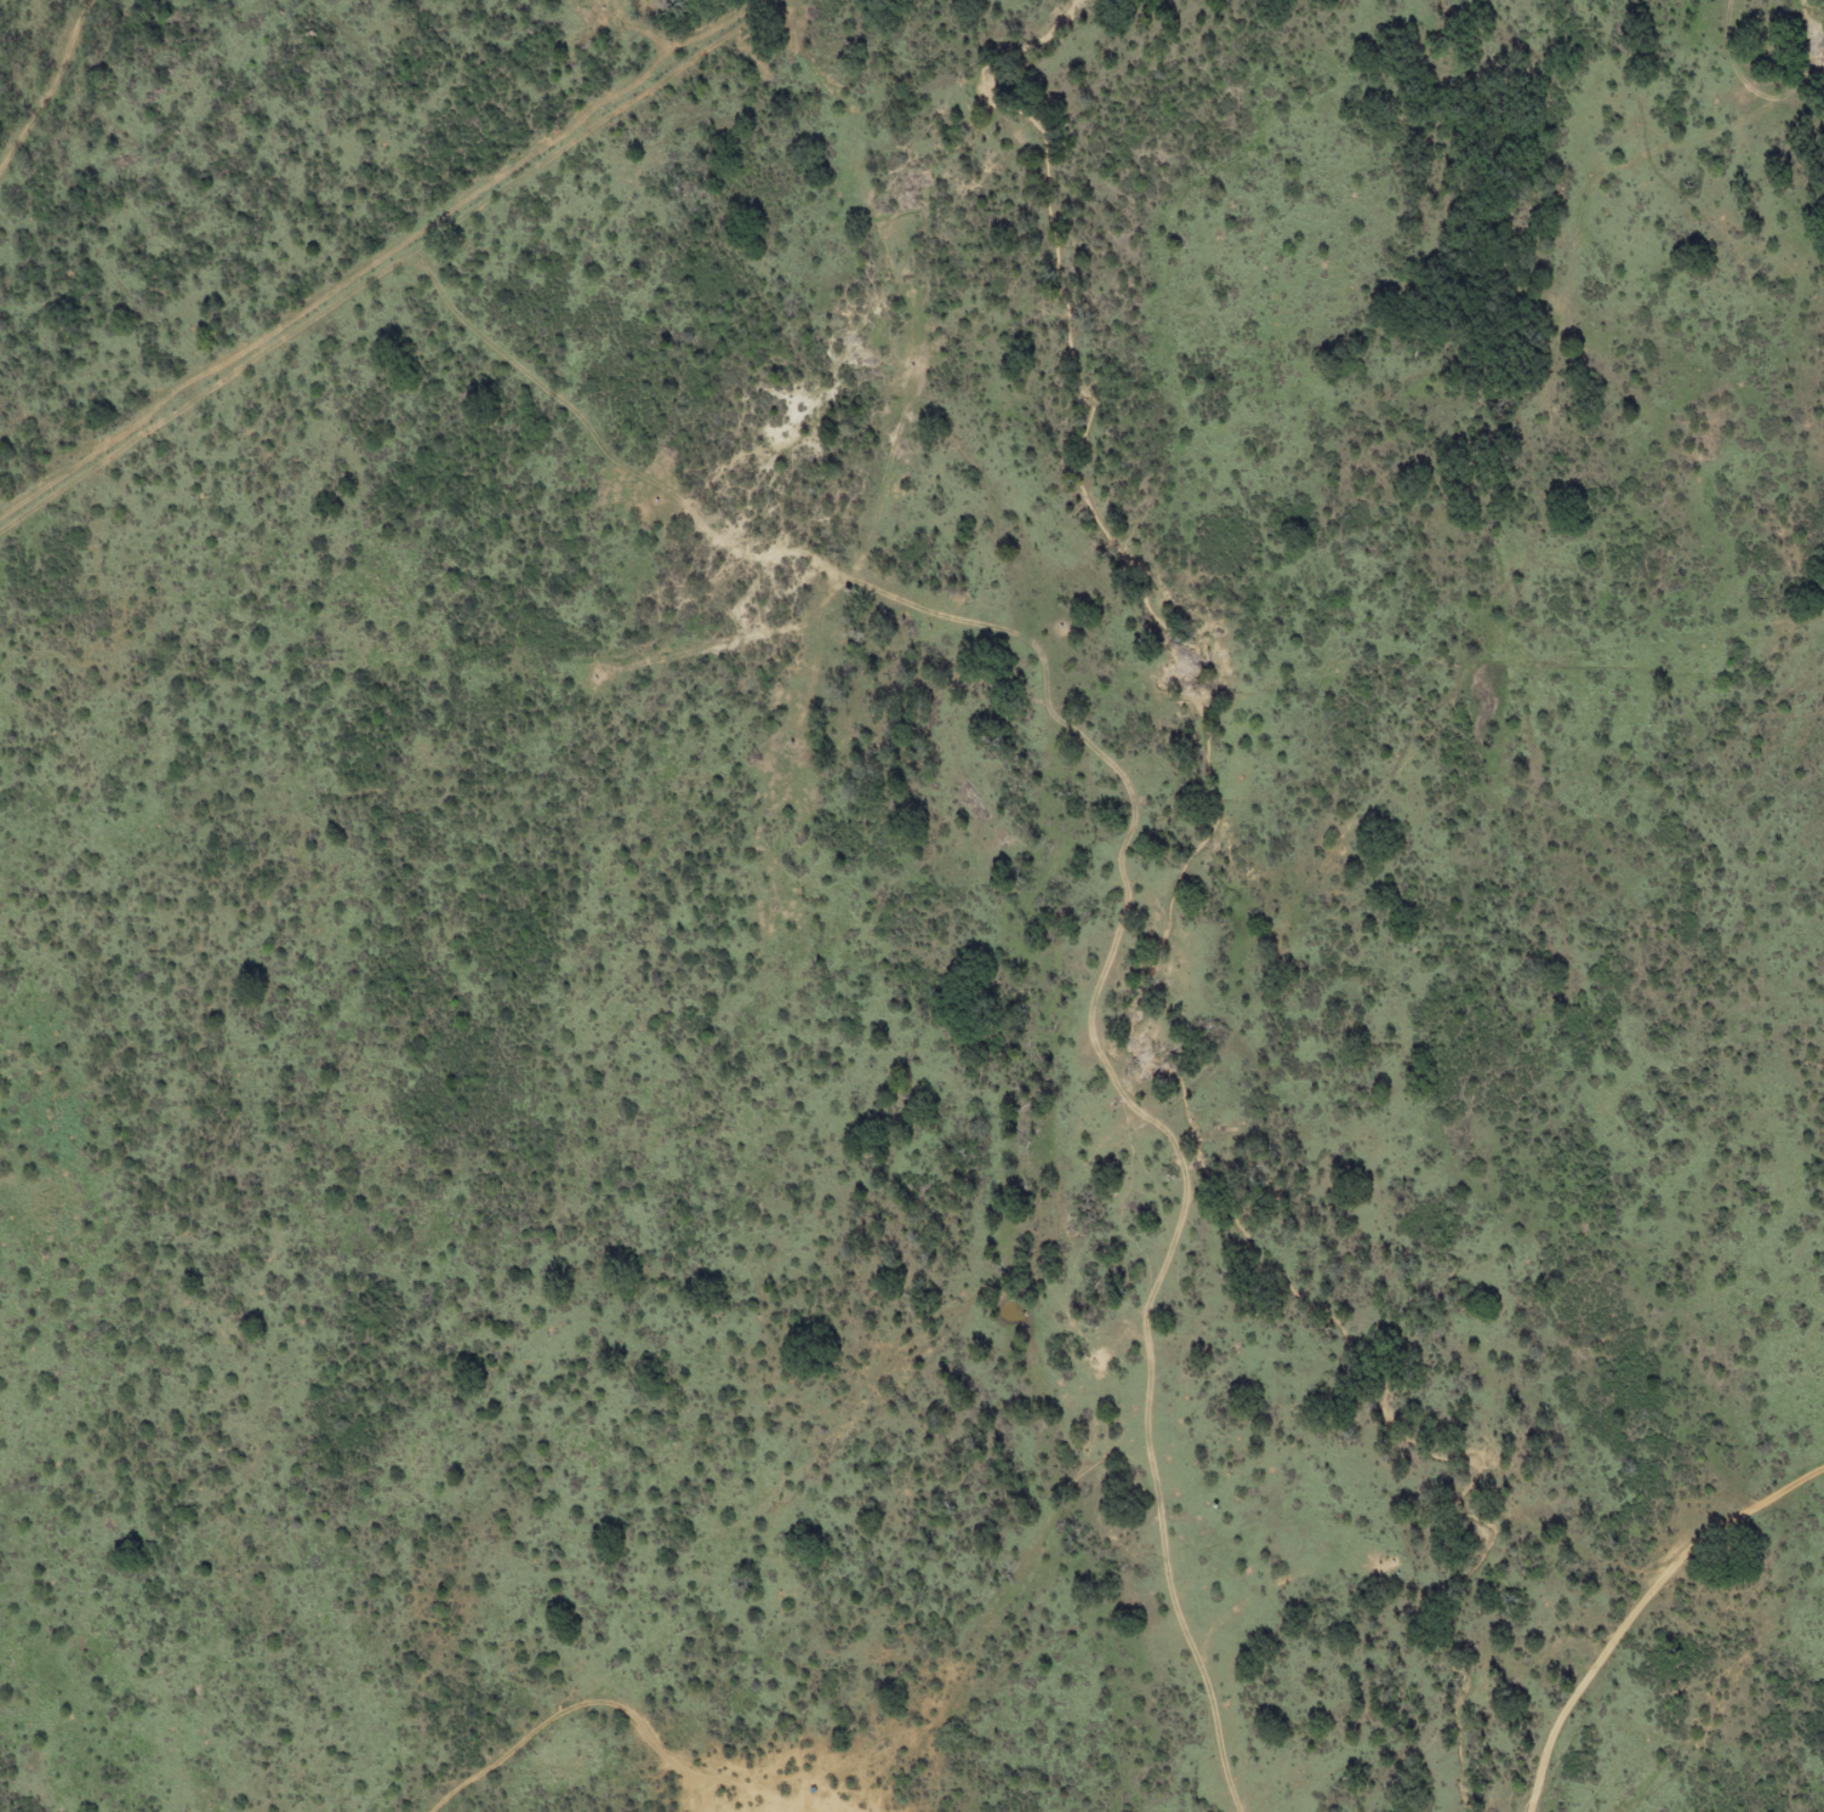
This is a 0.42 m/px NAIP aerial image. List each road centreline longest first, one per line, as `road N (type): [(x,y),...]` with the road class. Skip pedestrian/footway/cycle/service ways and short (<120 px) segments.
road 1 (track): [(1528,1811),(1556,1730),(1674,1565),(1755,1506),(1823,1470)]

